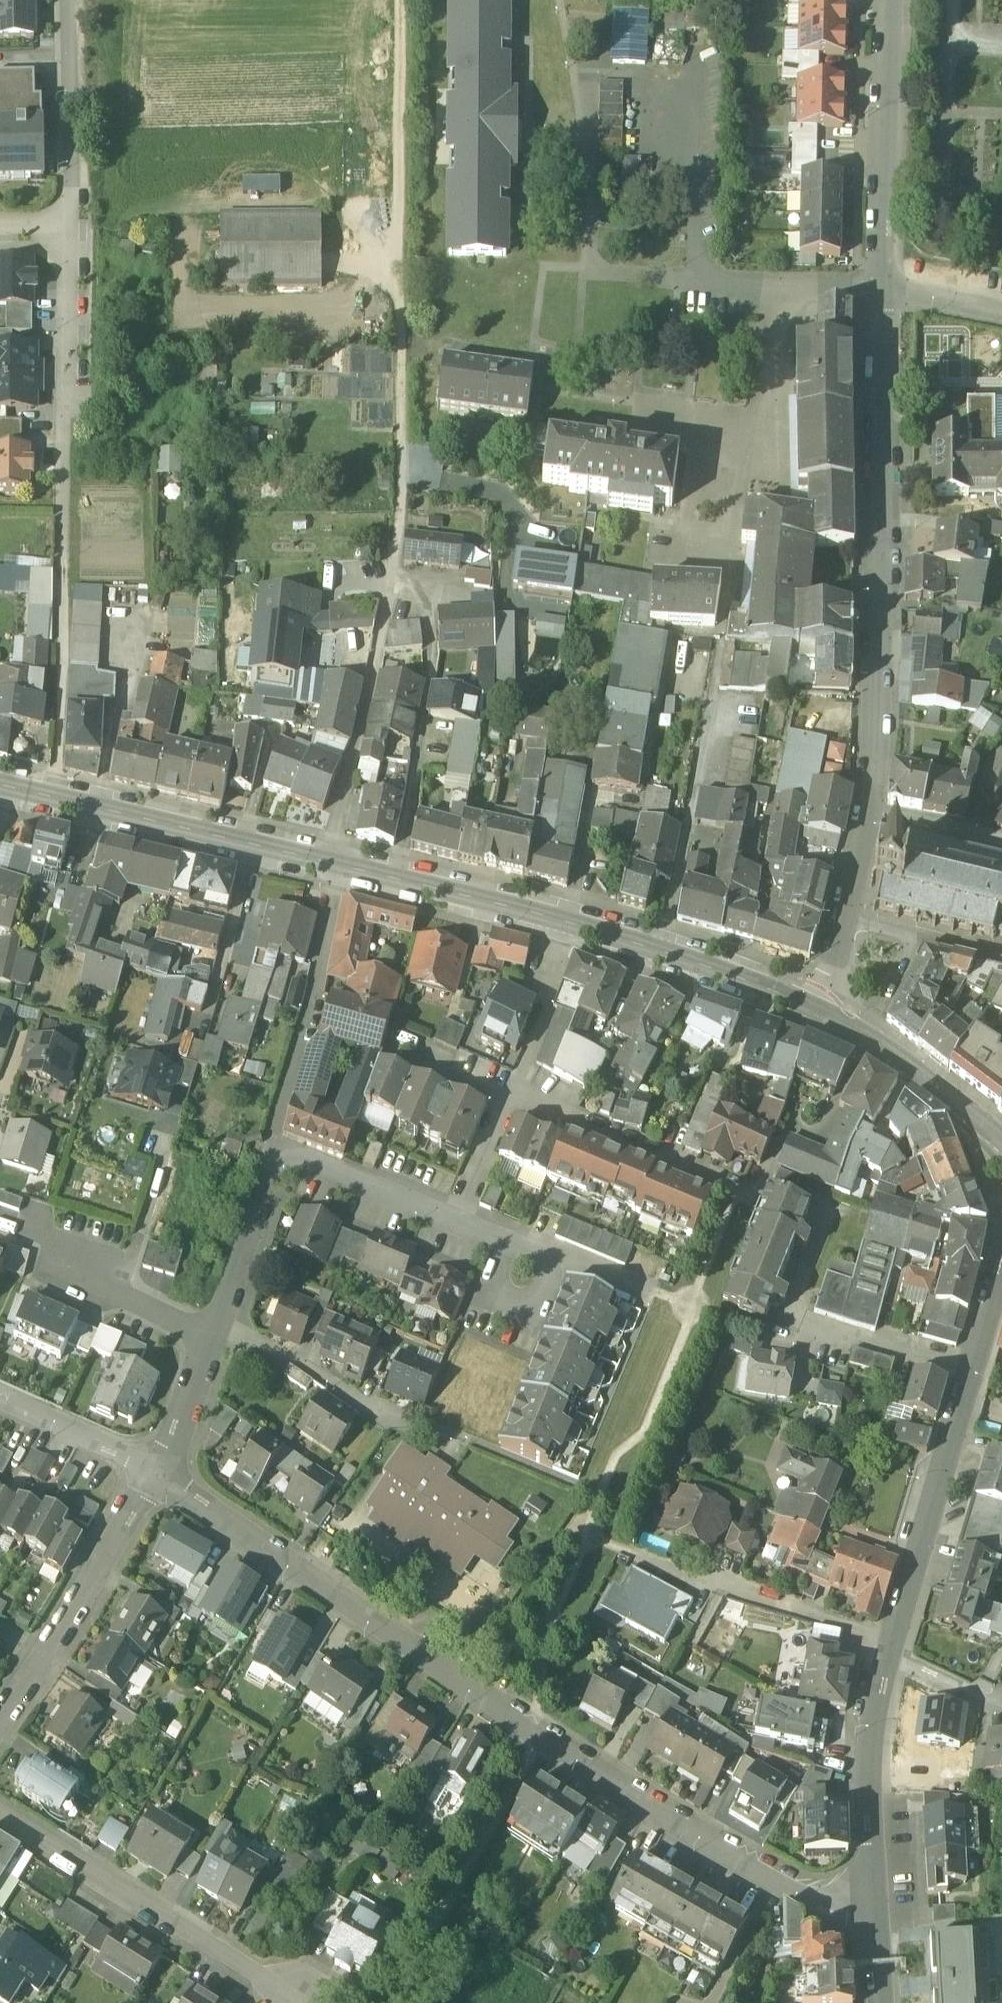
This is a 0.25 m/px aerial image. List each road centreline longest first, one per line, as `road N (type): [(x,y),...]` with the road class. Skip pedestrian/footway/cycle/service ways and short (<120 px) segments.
road 1 (secondary): [(0,787),(574,925),(822,1012)]
road 2 (residential): [(159,1484),(537,1741),(727,1861),(874,1936)]
road 3 (unclassified): [(822,1012),(879,712),(882,289)]
road 4 (track): [(400,0),(395,567)]
road 5 (residential): [(459,1224),(513,1099),(737,1192),(764,1187)]
road 6 (residential): [(0,1823),(302,2002)]
road 7 (residential): [(71,237),(63,571)]
road 8 (residential): [(974,1376),(887,1653)]
road 9 (unclassified): [(882,289),(896,0)]
road 10 (residential): [(887,1653),(869,1750),(874,1936)]
road 11 (residential): [(159,1484),(0,1716)]
road 12 (residential): [(974,1376),(736,1324)]
road 13 (residential): [(67,0),(71,237)]
road 14 (track): [(63,571),(51,798)]
road 15 (residential): [(215,1339),(261,1348),(423,1422)]
road 16 (secondary): [(822,1012),(1001,1140)]
road 17 (residential): [(459,1224),(657,1293)]
road 18 (residential): [(275,1150),(459,1224)]
road 19 (residential): [(275,1150),(215,1339)]
road 20 (residential): [(715,1589),(867,1638),(887,1653)]
road 21 (residential): [(0,1403),(124,1456),(159,1484)]
road 22 (residential): [(215,1339),(67,1260)]
road 23 (residential): [(215,1339),(159,1484)]
road 24 (residential): [(1001,1708),(887,1653)]
road 25 (residential): [(882,289),(1001,312)]

